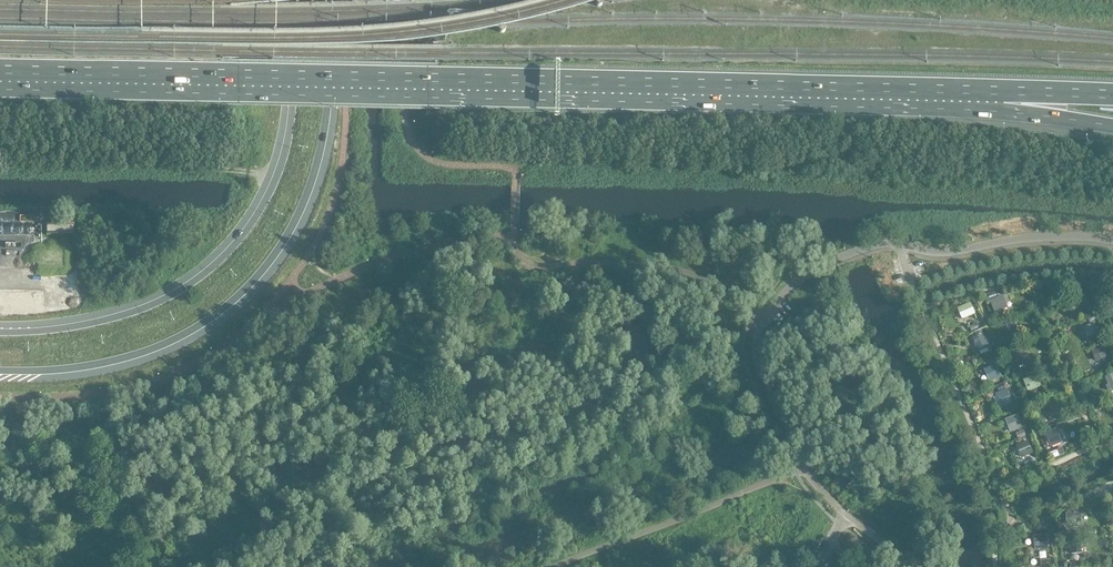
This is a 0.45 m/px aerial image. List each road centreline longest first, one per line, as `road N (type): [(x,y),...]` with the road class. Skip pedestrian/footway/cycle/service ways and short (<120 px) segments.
road 1 (motorway): [(0,73),(1002,94)]
road 2 (unclassified): [(1112,241),(1054,238),(956,254),(867,249),(809,274),(762,322),(757,365),(804,468),(847,520),(911,566)]
road 3 (secondary): [(0,371),(86,367),(156,348),(216,315),(253,282),(294,225),(317,166),(328,112),(328,0)]
road 4 (secondary): [(292,0),(288,147),(252,225),(227,256),(154,306),(98,323),(0,332)]

